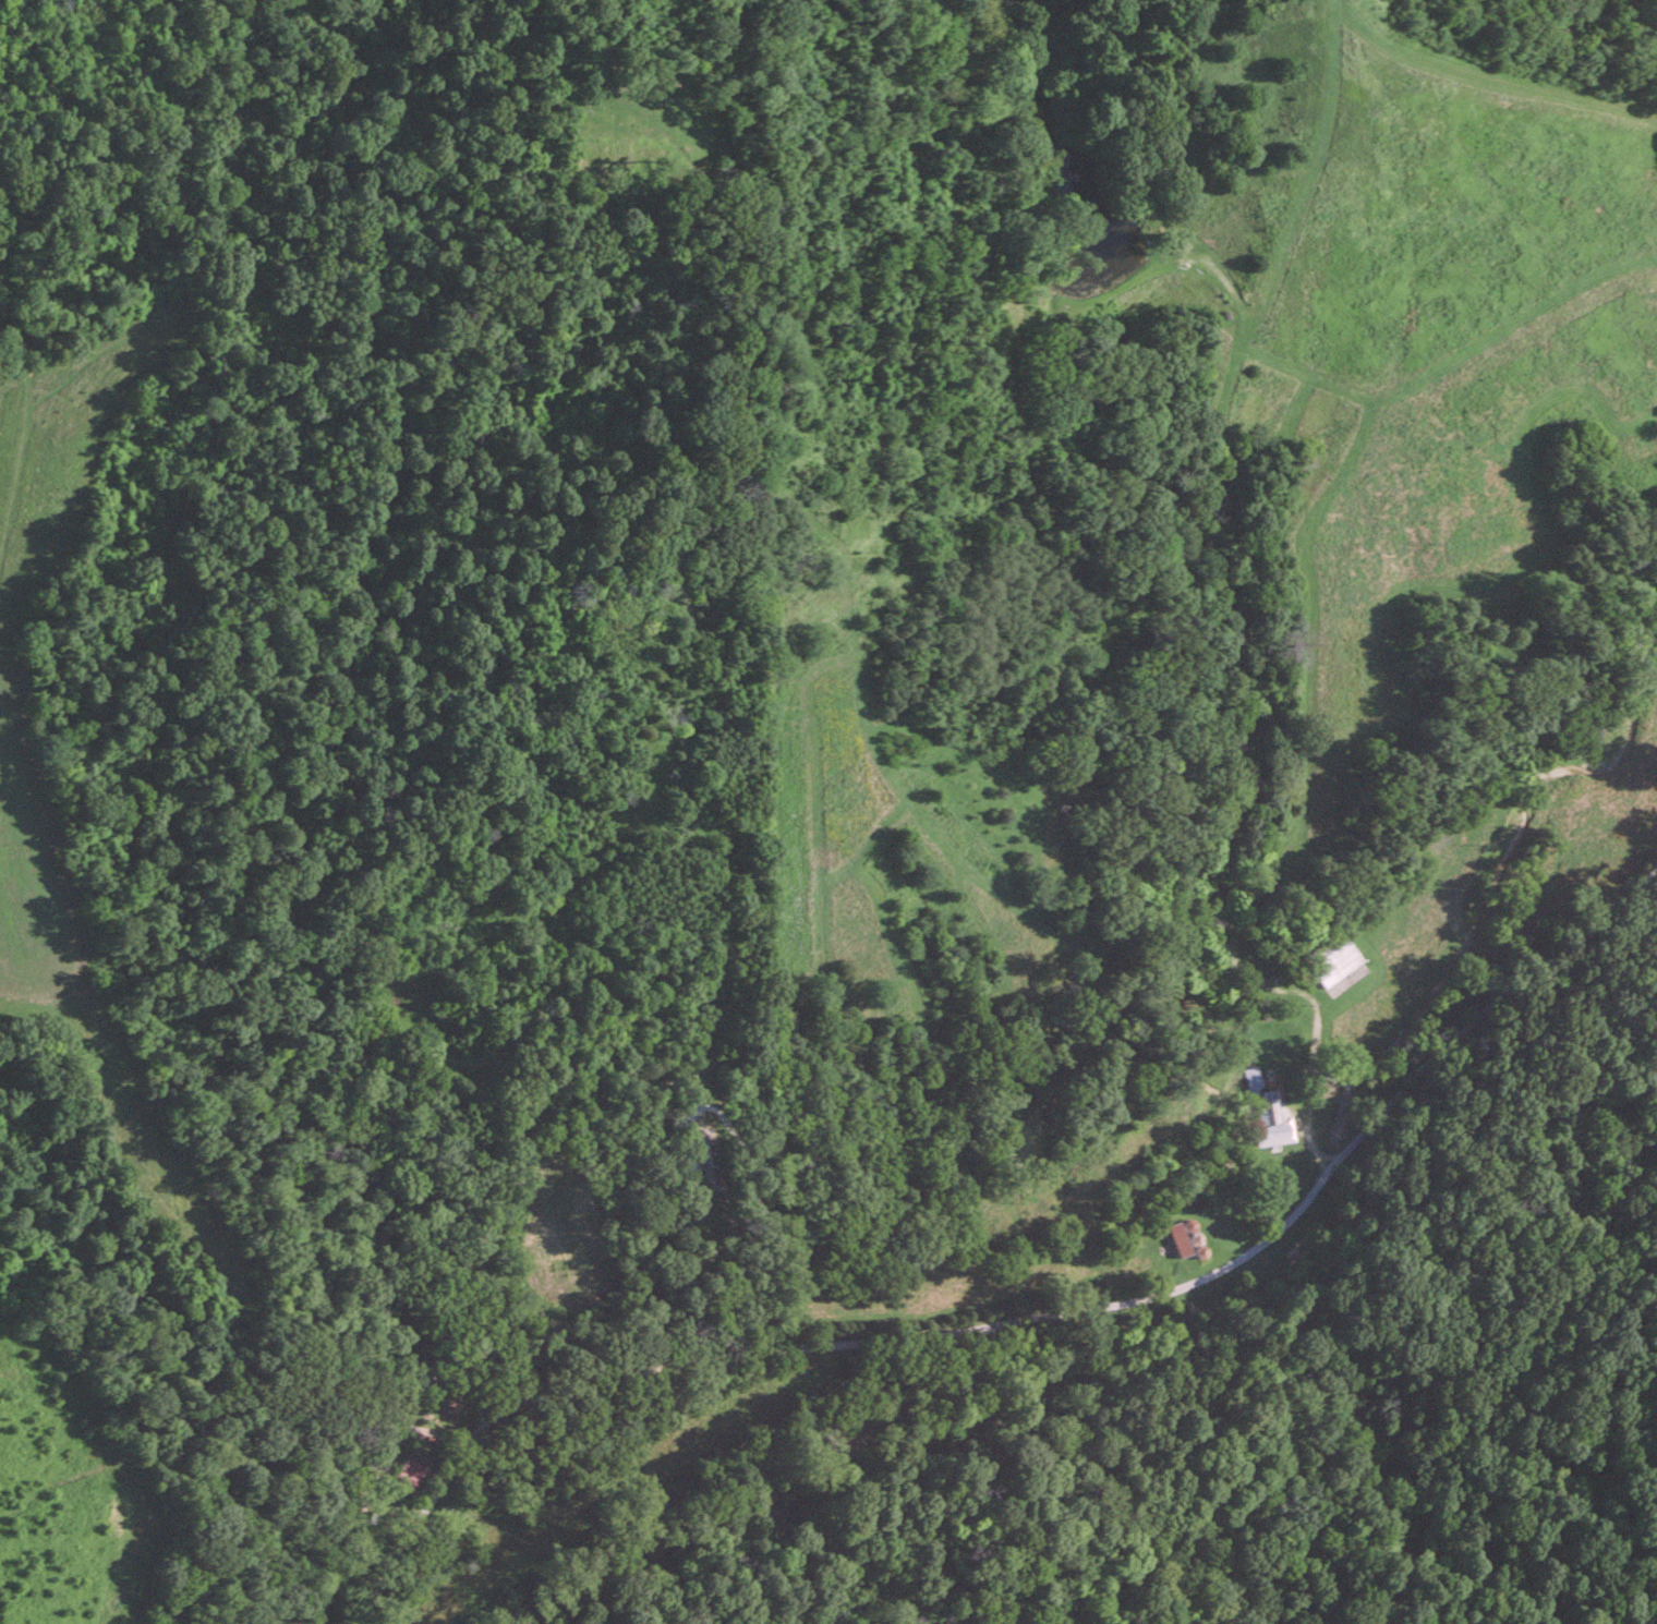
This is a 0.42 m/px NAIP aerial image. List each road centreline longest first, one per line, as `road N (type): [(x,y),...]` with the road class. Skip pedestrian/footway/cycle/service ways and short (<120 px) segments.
road 1 (residential): [(352,1623),(476,1437),(539,1397),(706,1362),(1090,1312),(1227,1270),(1289,1224),(1456,1042),(1656,873)]

